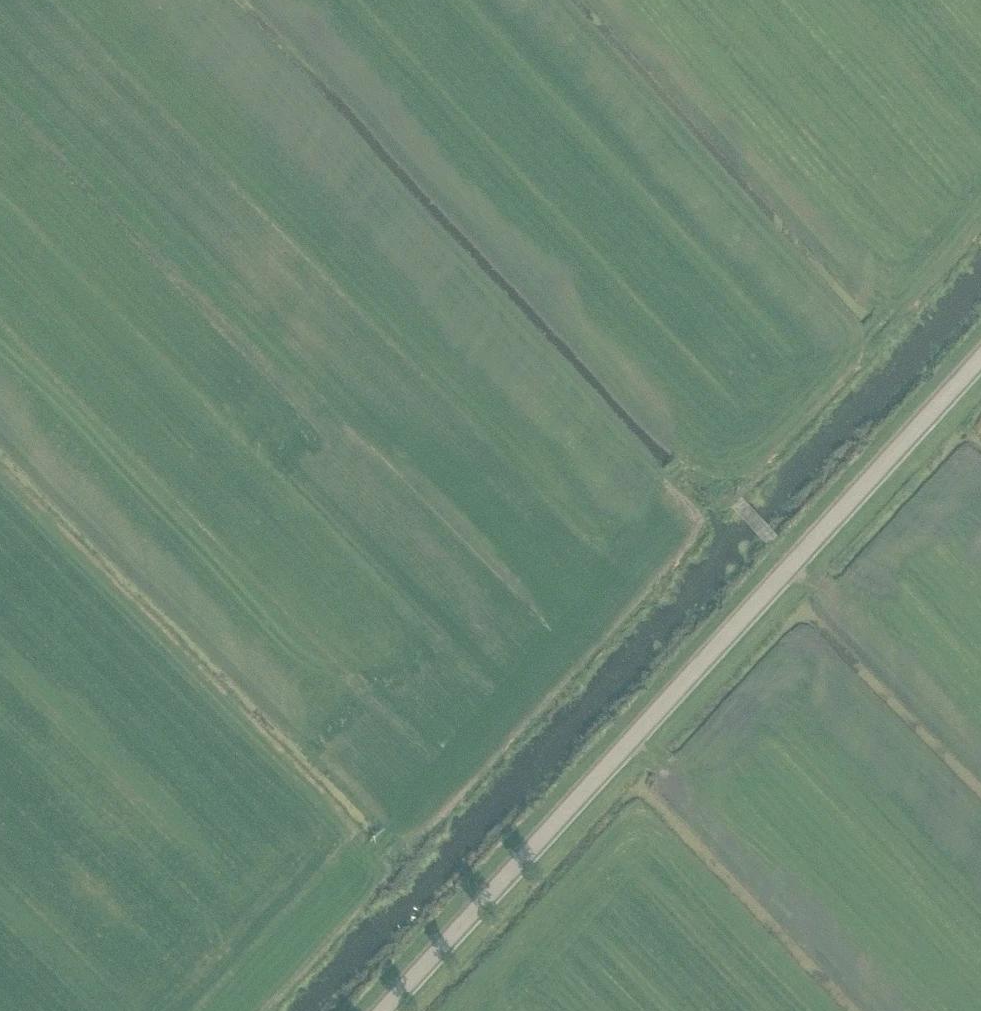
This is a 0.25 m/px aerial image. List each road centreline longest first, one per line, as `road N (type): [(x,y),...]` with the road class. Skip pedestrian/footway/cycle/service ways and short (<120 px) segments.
road 1 (tertiary): [(380,1010),(980,356)]

